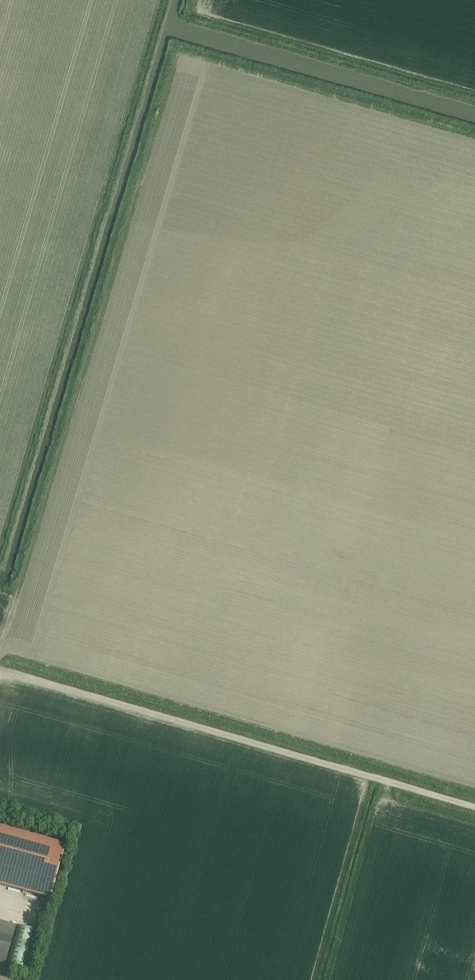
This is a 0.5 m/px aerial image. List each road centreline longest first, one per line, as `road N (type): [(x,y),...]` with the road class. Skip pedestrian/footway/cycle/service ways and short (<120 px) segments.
road 1 (track): [(474,807),(0,668)]

